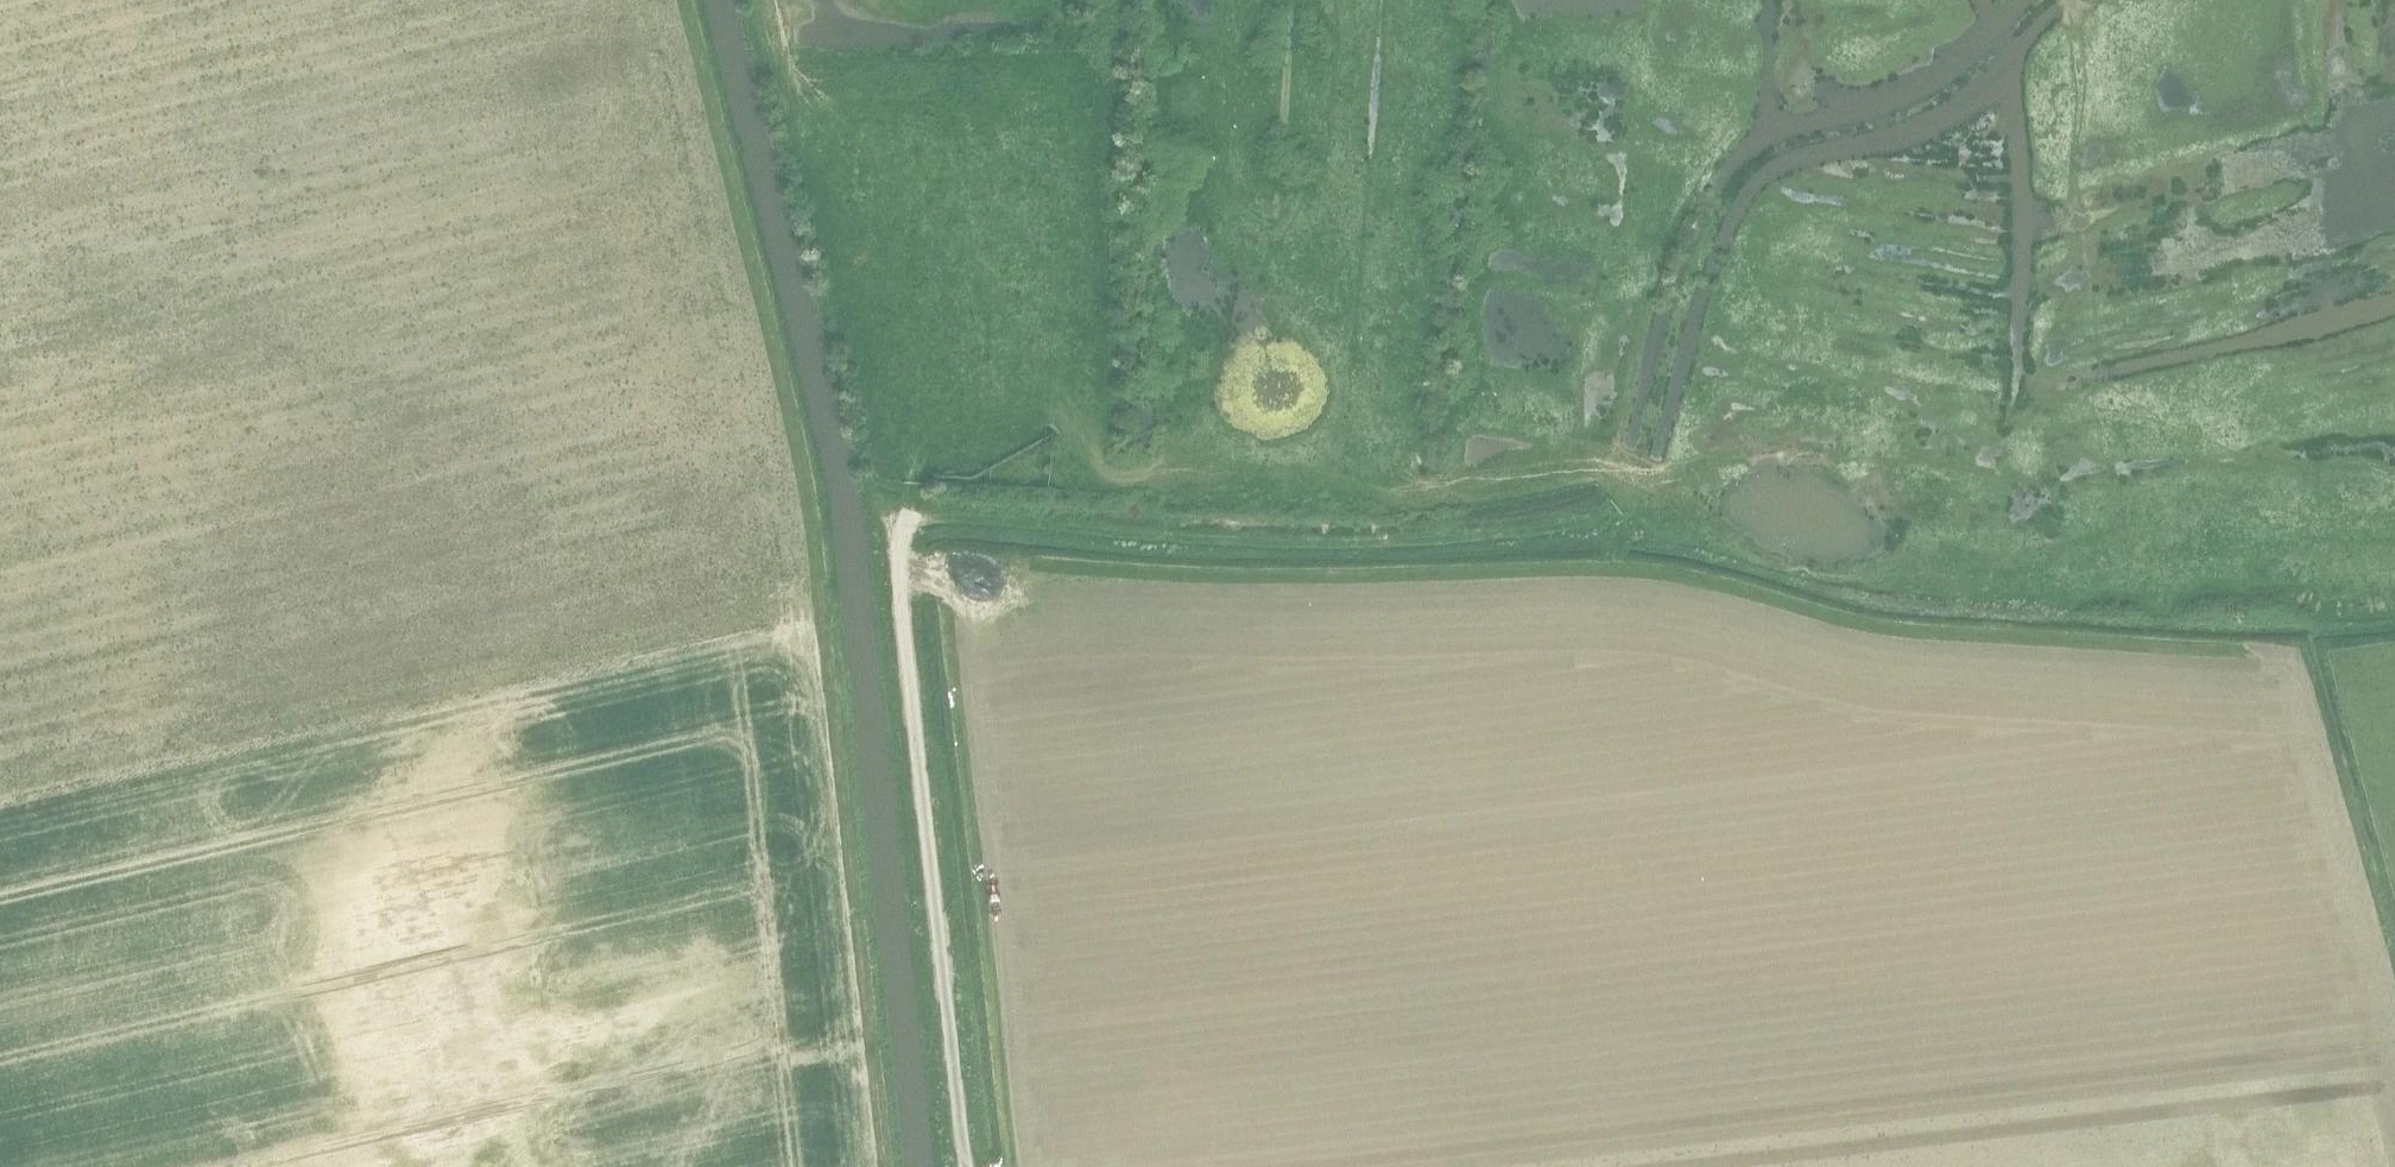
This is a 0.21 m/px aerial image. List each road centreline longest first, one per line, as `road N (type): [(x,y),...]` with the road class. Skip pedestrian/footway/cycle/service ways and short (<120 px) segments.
road 1 (track): [(2059,0),(1925,110),(1753,167),(1726,200),(1694,267),(1615,511),(1574,530),(1310,548),(924,523)]
road 2 (unclassified): [(971,1166),(903,549),(910,528),(924,523)]

